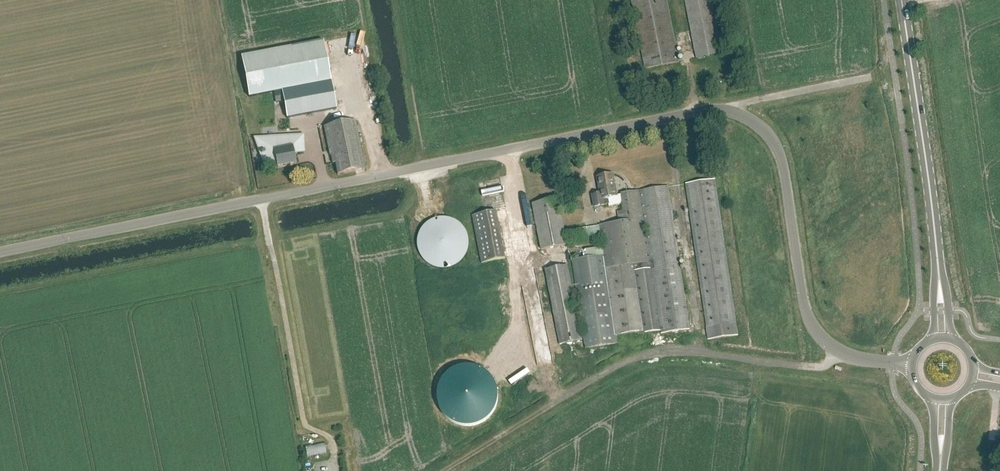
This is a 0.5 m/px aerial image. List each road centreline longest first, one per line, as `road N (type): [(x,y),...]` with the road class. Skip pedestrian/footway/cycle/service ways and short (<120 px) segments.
road 1 (unclassified): [(0,253),(711,109),(753,122),(780,152),(803,303),(817,332),(851,357),(912,366)]
road 2 (track): [(840,351),(822,368),(689,353),(634,359),(444,470)]
road 3 (track): [(261,199),(304,425),(328,436),(334,456)]
road 4 (secondary): [(939,274),(901,0)]

